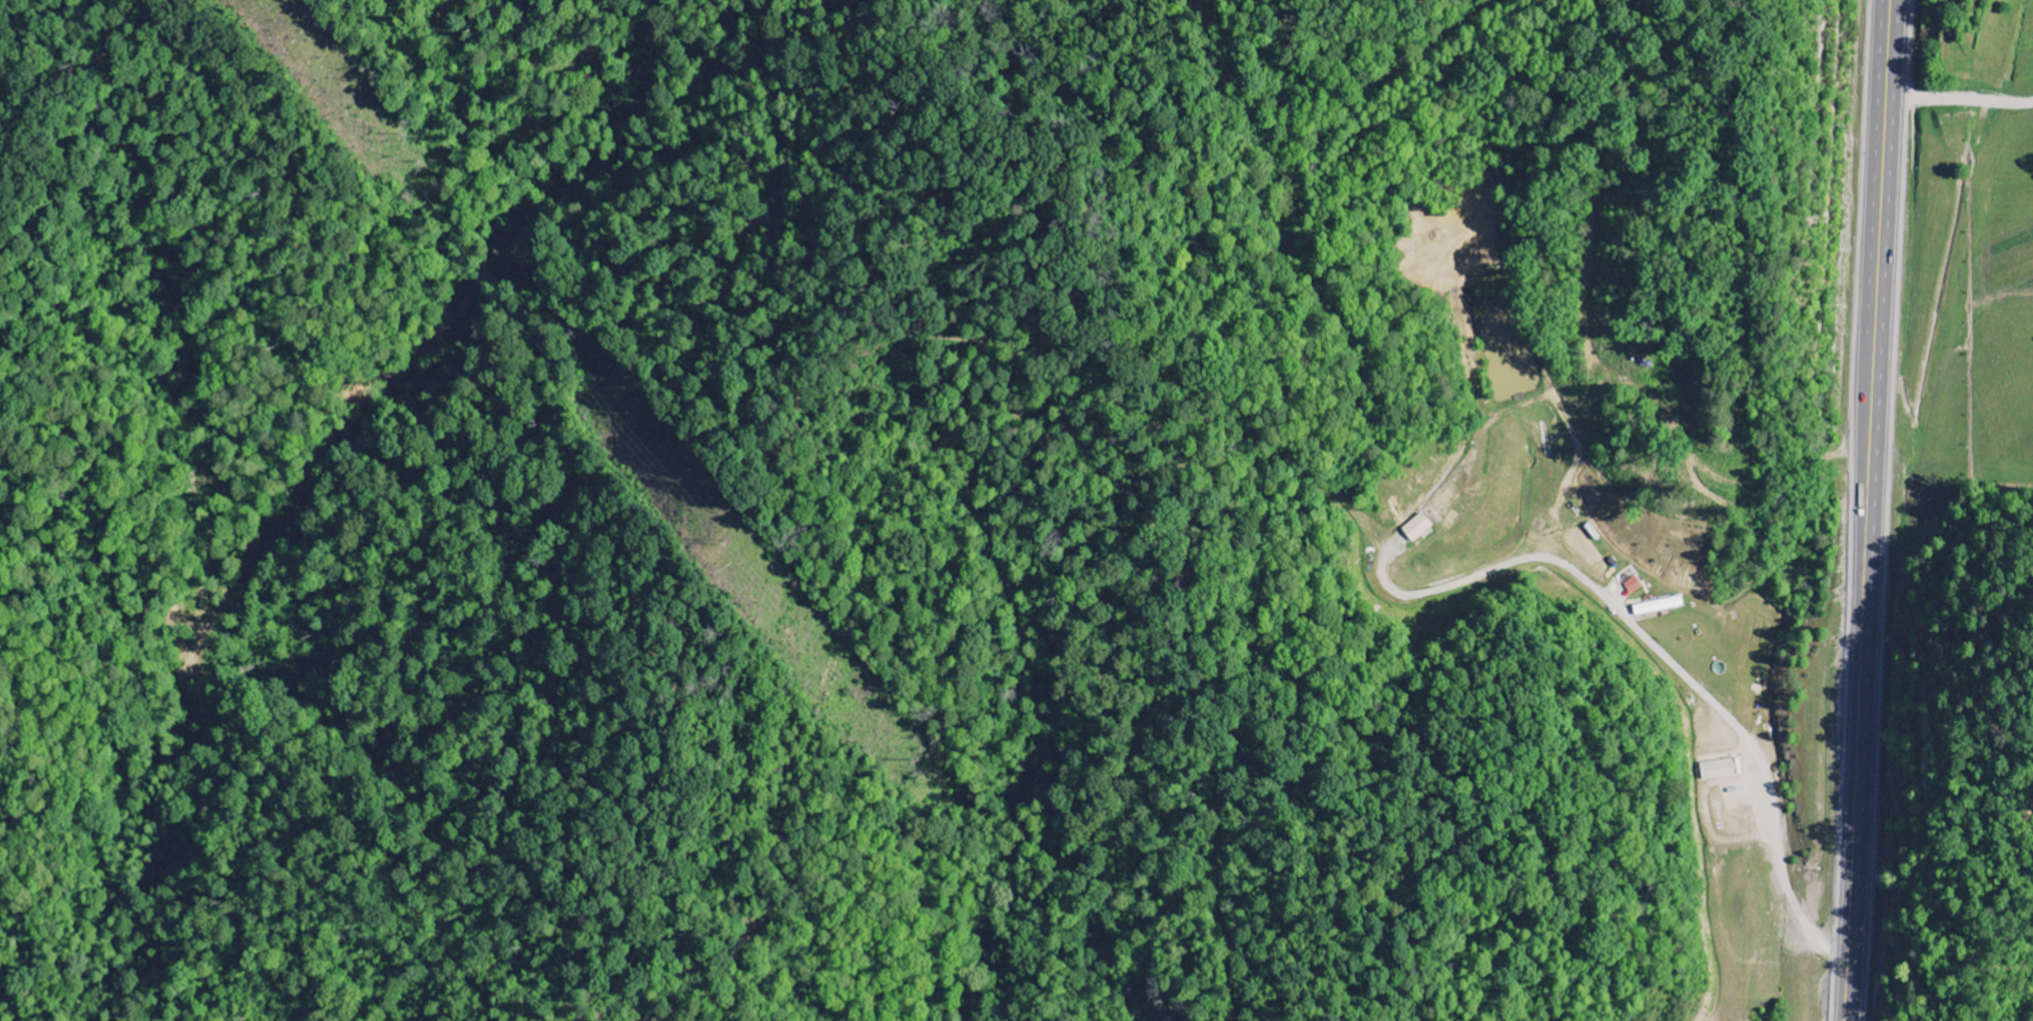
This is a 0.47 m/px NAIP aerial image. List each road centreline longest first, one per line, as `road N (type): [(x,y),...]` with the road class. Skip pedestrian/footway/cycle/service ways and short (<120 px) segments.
road 1 (trunk): [(1859,765),(1891,0)]
road 2 (trunk): [(1847,1020),(1859,765)]

